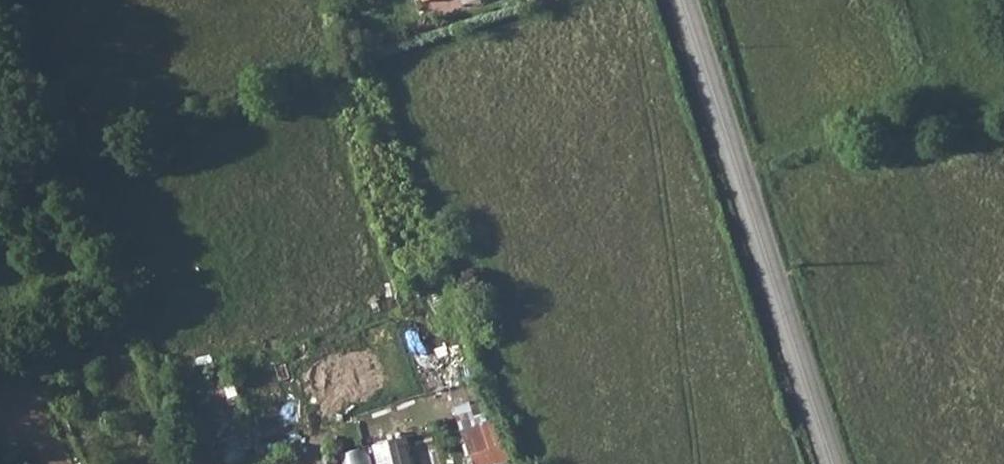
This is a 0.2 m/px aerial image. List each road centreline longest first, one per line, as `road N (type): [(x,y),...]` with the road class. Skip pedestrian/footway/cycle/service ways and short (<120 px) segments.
road 1 (tertiary): [(832,463),(682,0)]

